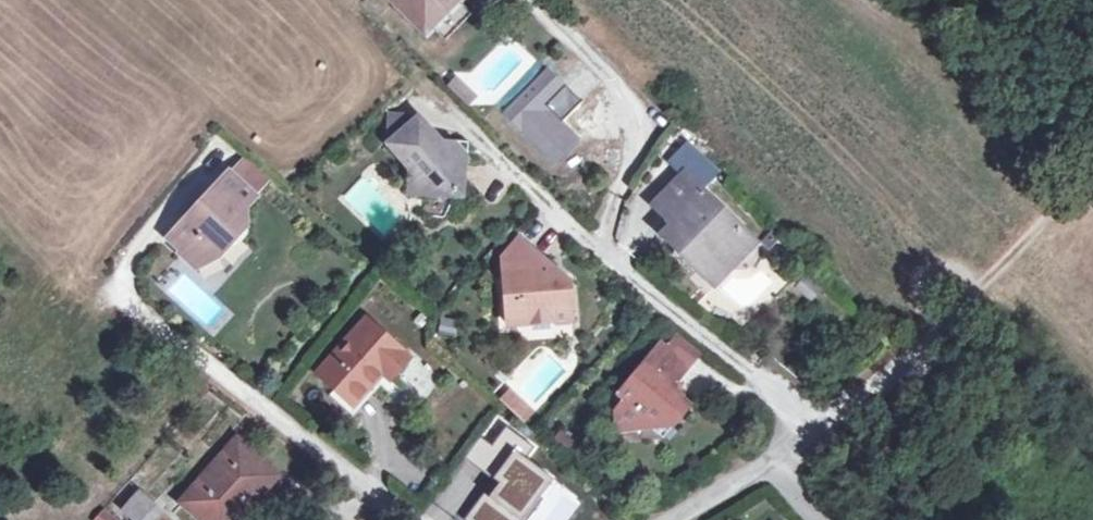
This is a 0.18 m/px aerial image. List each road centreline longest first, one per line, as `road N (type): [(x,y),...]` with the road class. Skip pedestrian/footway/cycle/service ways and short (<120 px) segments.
road 1 (residential): [(782,455),(783,408),(600,245),(624,136),(587,62)]
road 2 (residential): [(108,285),(413,519)]
road 3 (track): [(1092,170),(912,348)]
road 4 (residential): [(782,455),(912,348)]
road 5 (residential): [(673,519),(782,455)]

